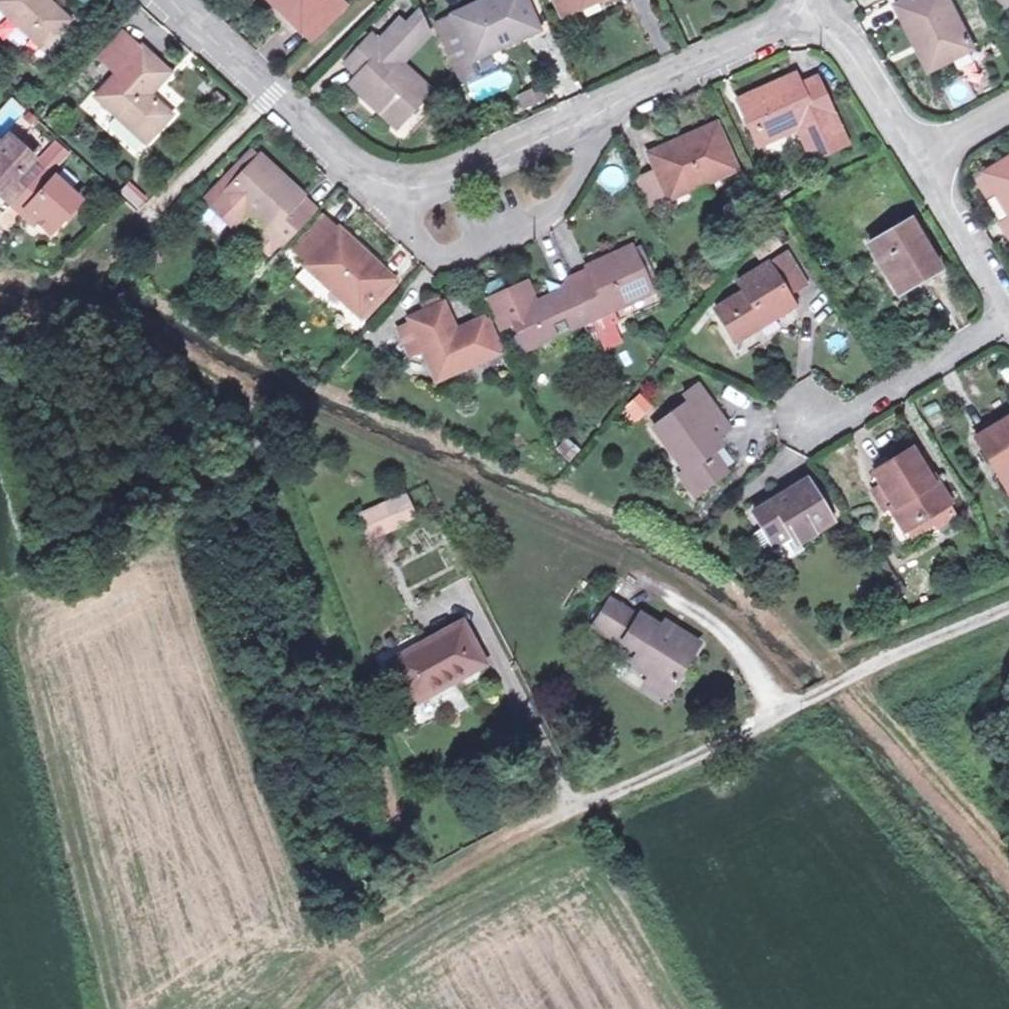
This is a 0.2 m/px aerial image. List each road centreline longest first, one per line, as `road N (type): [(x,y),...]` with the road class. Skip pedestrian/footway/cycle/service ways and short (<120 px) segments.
road 1 (residential): [(812,6),(457,170),(417,177),(370,173),(172,0)]
road 2 (residential): [(391,908),(570,811),(1008,607)]
road 3 (residential): [(1008,316),(857,410),(806,418)]
road 4 (residential): [(917,160),(812,6)]
road 5 (residential): [(1008,316),(917,160)]
road 6 (track): [(274,1008),(391,908)]

